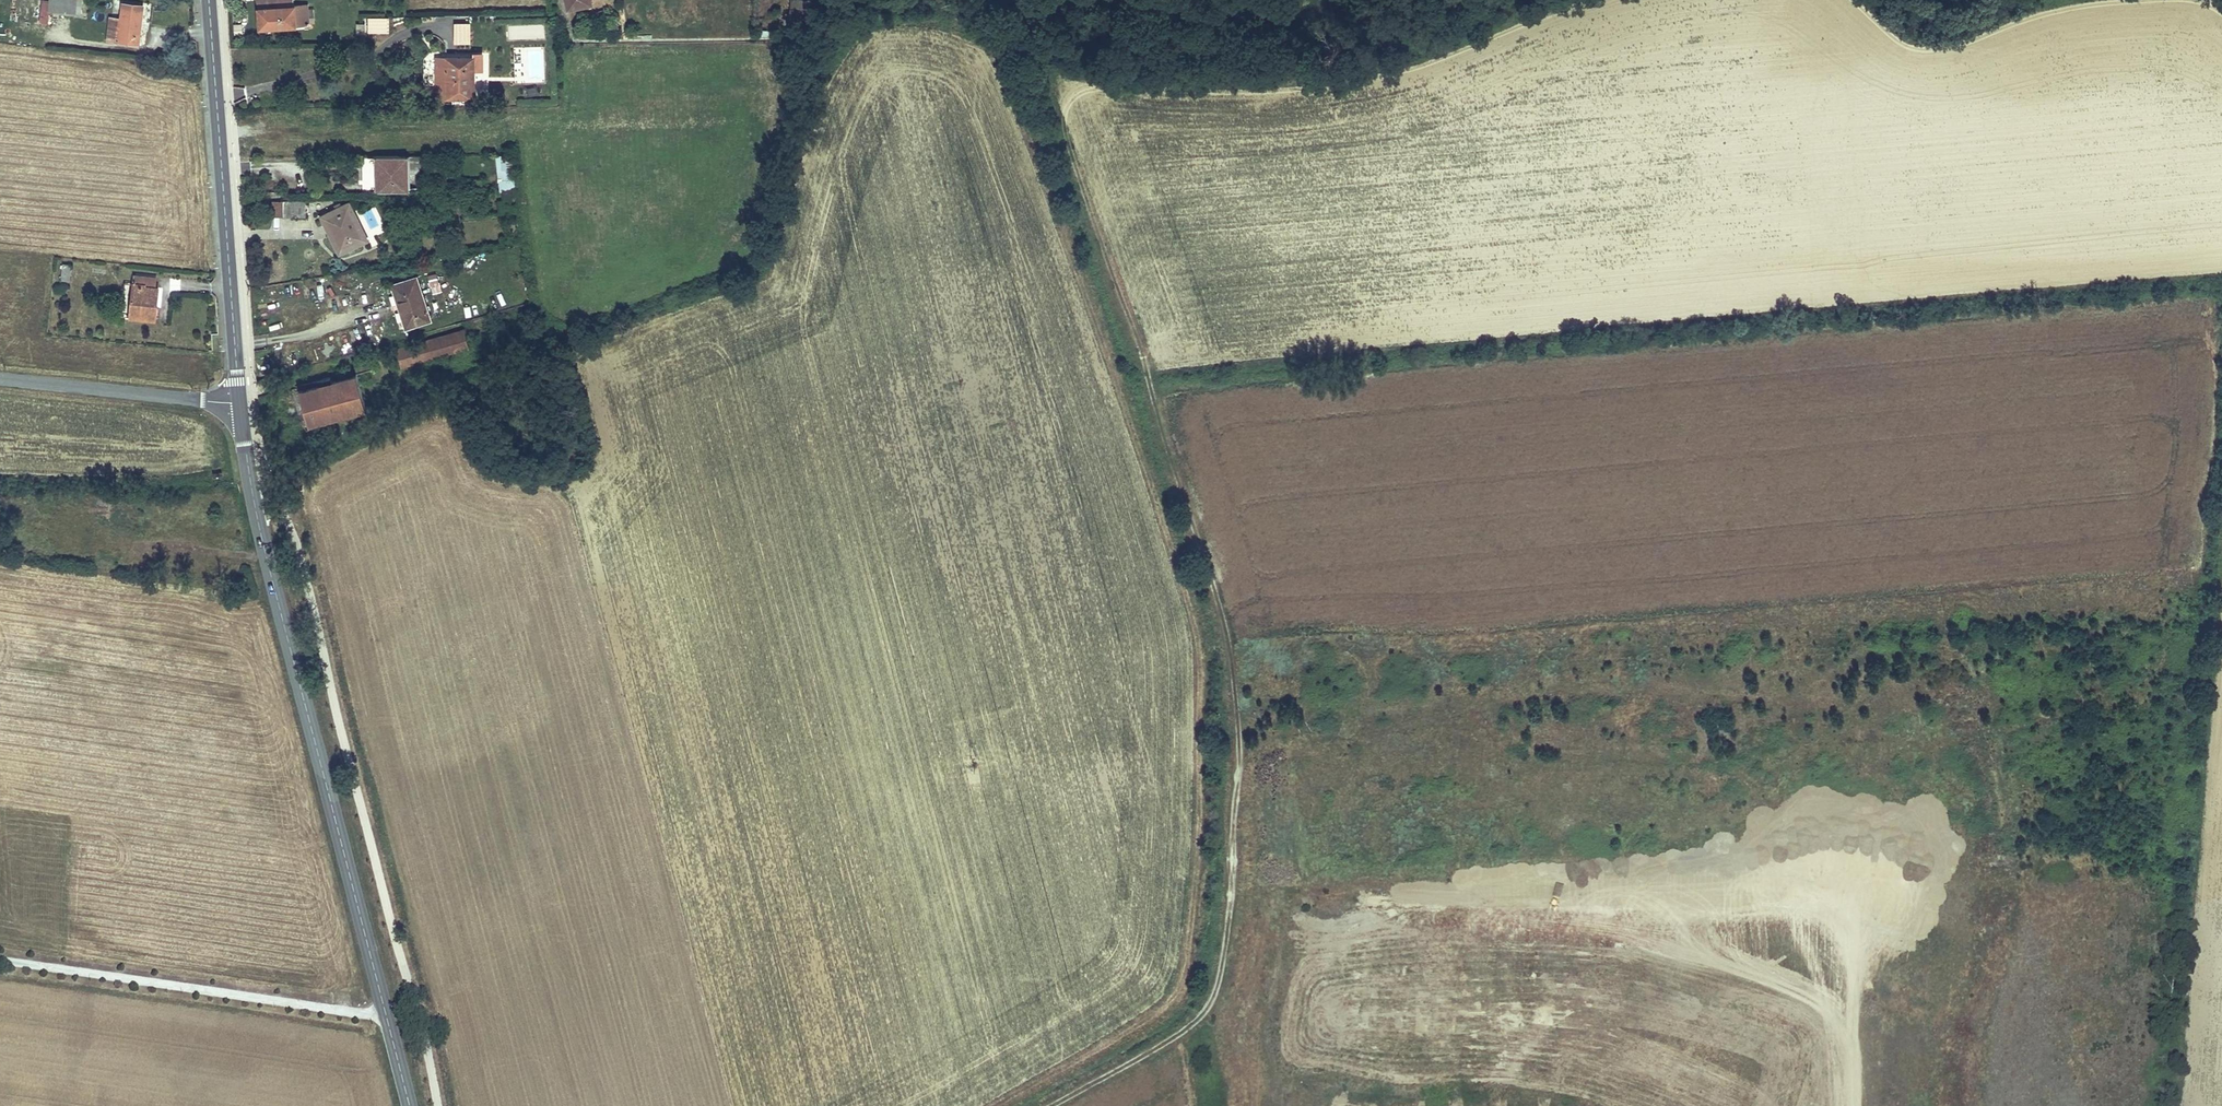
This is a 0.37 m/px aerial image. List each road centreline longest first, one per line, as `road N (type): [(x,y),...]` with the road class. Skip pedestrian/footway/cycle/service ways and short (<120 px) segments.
road 1 (track): [(1052,1105),(1180,1035),(1207,1011),(1220,985),(1229,928),(1239,758),(1228,639),(1204,538),(1148,376)]
road 2 (secondary): [(240,403),(258,520),(412,1105)]
road 3 (secondary): [(209,0),(240,403)]
road 4 (residential): [(0,379),(240,403)]

